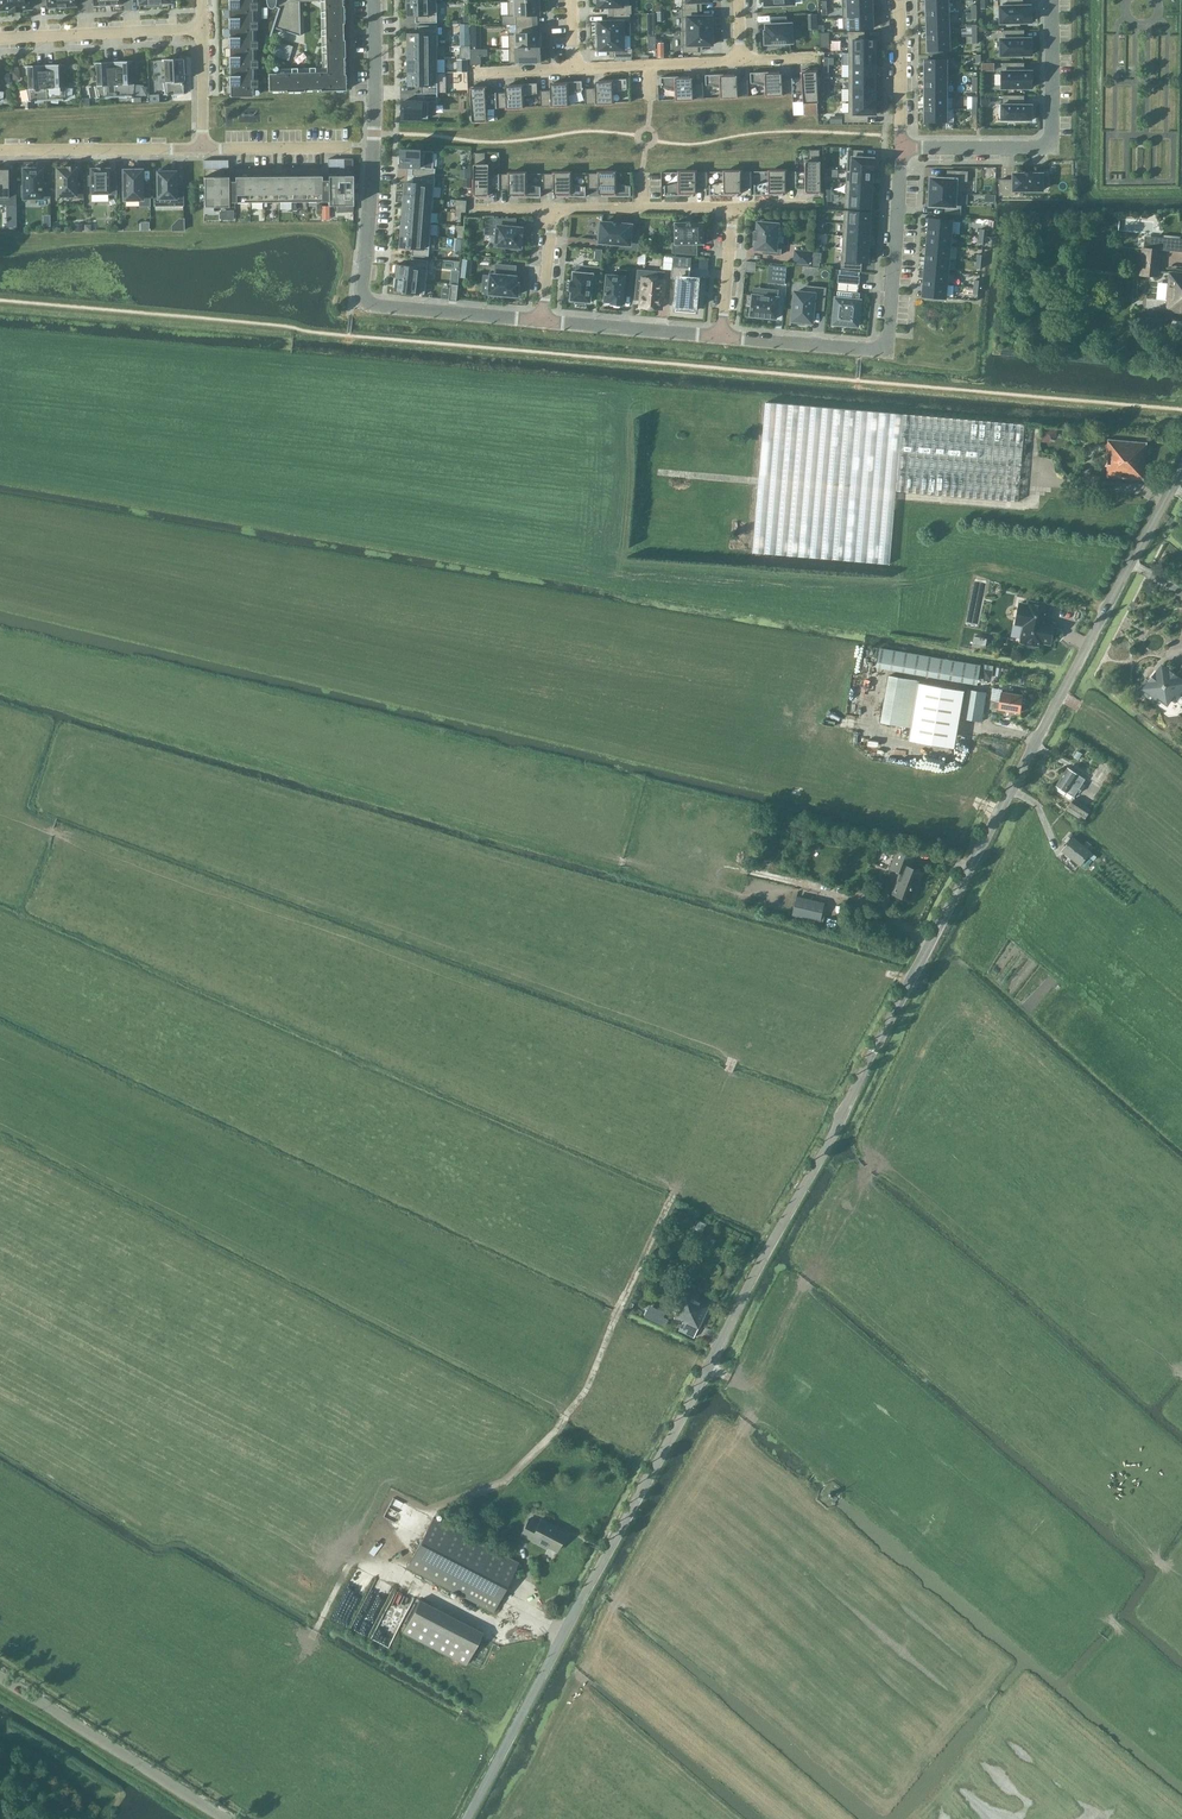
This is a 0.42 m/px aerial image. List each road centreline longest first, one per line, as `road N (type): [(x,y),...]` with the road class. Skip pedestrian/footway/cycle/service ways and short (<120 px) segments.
road 1 (unclassified): [(467,1818),(1181,470)]
road 2 (residential): [(724,338),(889,352),(904,150)]
road 3 (residential): [(373,145),(368,303),(544,322)]
road 4 (residential): [(904,150),(1056,150),(1053,0)]
road 5 (unclassified): [(229,1818),(0,1673)]
road 6 (residential): [(0,40),(203,30)]
road 7 (residential): [(0,151),(202,148)]
road 8 (residential): [(544,322),(724,338)]
road 9 (residential): [(555,210),(734,208)]
road 10 (residential): [(739,62),(574,68)]
road 11 (residential): [(904,150),(900,0)]
road 12 (residential): [(373,145),(372,0)]
road 13 (residential): [(202,148),(344,147)]
road 14 (residential): [(724,338),(734,208)]

